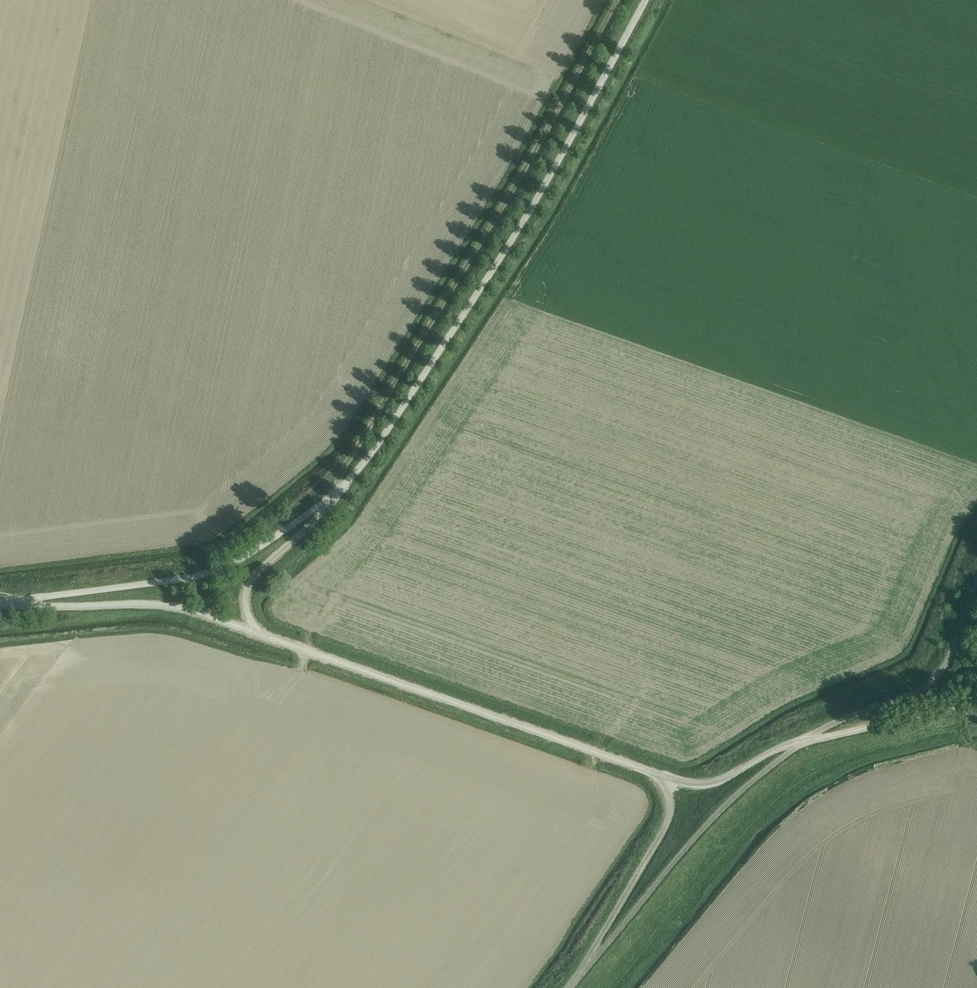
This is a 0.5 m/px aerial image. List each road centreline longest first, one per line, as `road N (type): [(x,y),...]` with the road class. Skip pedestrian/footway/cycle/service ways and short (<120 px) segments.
road 1 (unclassified): [(332,497),(391,431),(526,214),(644,0)]
road 2 (track): [(610,0),(332,497)]
road 3 (unclassified): [(658,776),(257,633)]
road 4 (unclassified): [(0,604),(224,569),(332,497)]
road 5 (unclassified): [(587,965),(709,821),(806,741)]
road 6 (unclassified): [(0,606),(149,605),(194,610),(257,633)]
road 7 (unclassified): [(806,741),(922,690),(946,662),(976,579)]
road 8 (unclassified): [(658,776),(670,814),(665,828),(587,965)]
road 9 (unclassified): [(257,633),(245,593),(250,576),(332,497)]
road 10 (unclassified): [(976,710),(806,741)]
road 11 (unclassified): [(806,741),(711,784),(658,776)]

